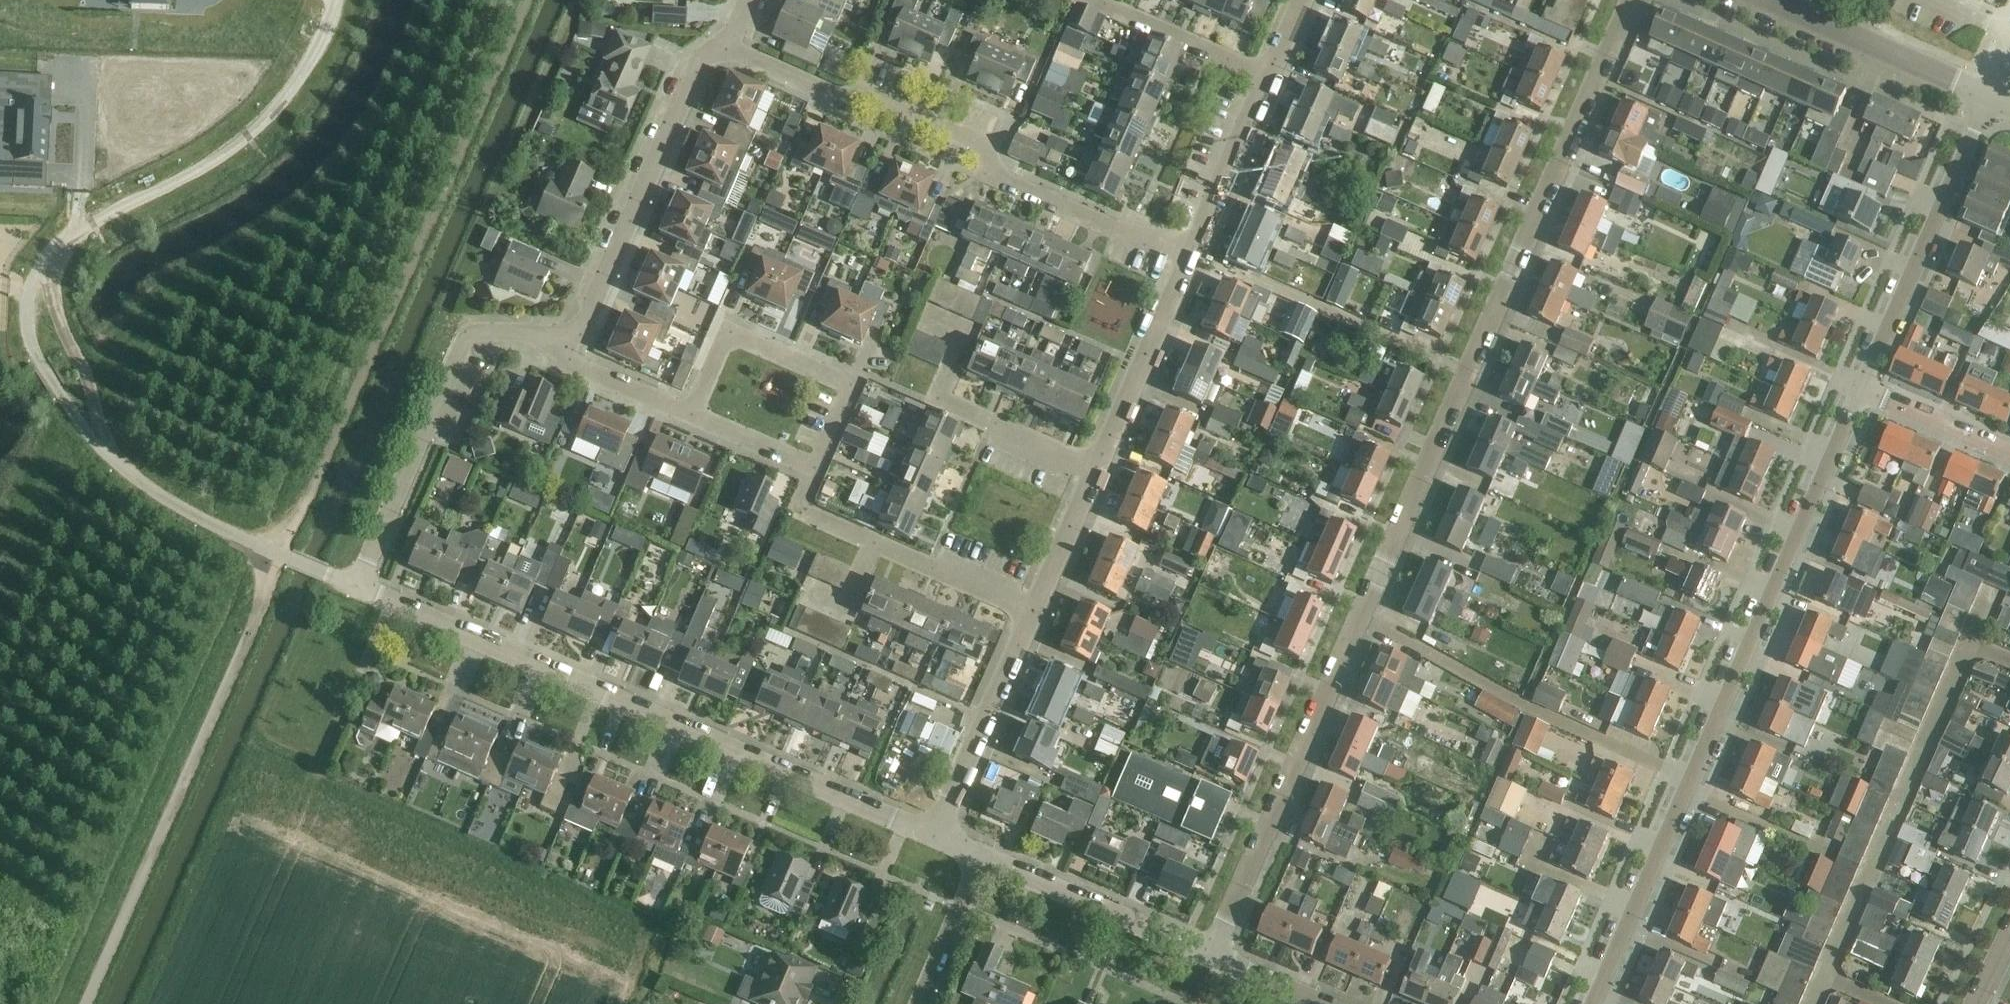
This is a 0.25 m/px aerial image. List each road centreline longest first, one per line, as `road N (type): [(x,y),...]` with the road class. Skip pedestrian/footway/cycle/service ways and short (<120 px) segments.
road 1 (residential): [(1213,954),(1630,0)]
road 2 (unclassified): [(336,0),(308,62),(264,121),(206,165),(56,248),(27,312),(41,364),(107,455),(177,507),(283,556)]
road 3 (residential): [(1863,388),(1595,1003)]
road 4 (residential): [(937,835),(357,586)]
road 5 (residential): [(1186,262),(1003,180),(992,153),(867,98),(847,105),(729,51)]
road 6 (residential): [(568,341),(698,67),(729,51)]
road 7 (residential): [(1988,98),(1863,388)]
road 8 (residential): [(694,415),(728,335),(851,387),(816,469)]
road 9 (residential): [(461,344),(357,586)]
road 10 (residential): [(1213,954),(978,855)]
road 11 (residential): [(1031,614),(804,516)]
road 12 (residential): [(937,835),(1031,614)]
road 13 (residential): [(1988,98),(1771,0)]
road 14 (residential): [(1095,469),(1186,262)]
road 15 (residential): [(1186,262),(1268,75)]
road 16 (residential): [(1268,75),(1091,0)]
road 17 (residential): [(1095,469),(934,397)]
road 18 (residential): [(914,1003),(978,855)]
road 19 (residential): [(2009,452),(1863,388)]
road 20 (residential): [(1031,614),(1095,469)]
road 21 (residential): [(694,415),(576,366),(568,341)]
road 22 (residential): [(816,469),(694,415)]
road 23 (residential): [(1325,1003),(1213,954)]

